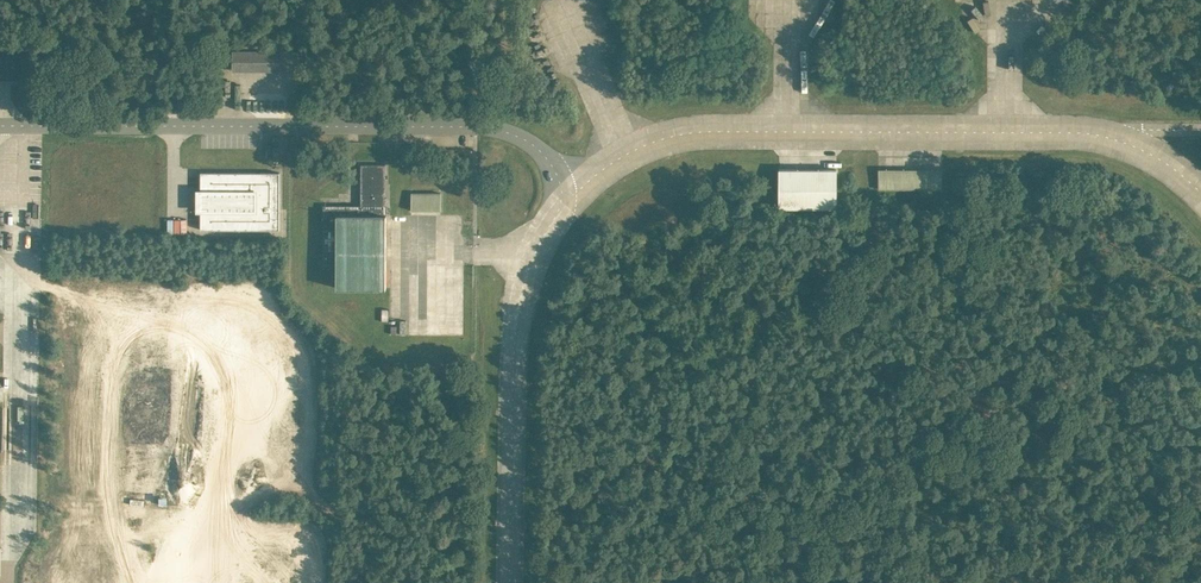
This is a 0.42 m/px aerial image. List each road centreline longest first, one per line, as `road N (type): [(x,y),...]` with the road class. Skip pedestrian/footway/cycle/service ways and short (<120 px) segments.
road 1 (unclassified): [(0,125),(499,129),(541,151),(575,191)]

